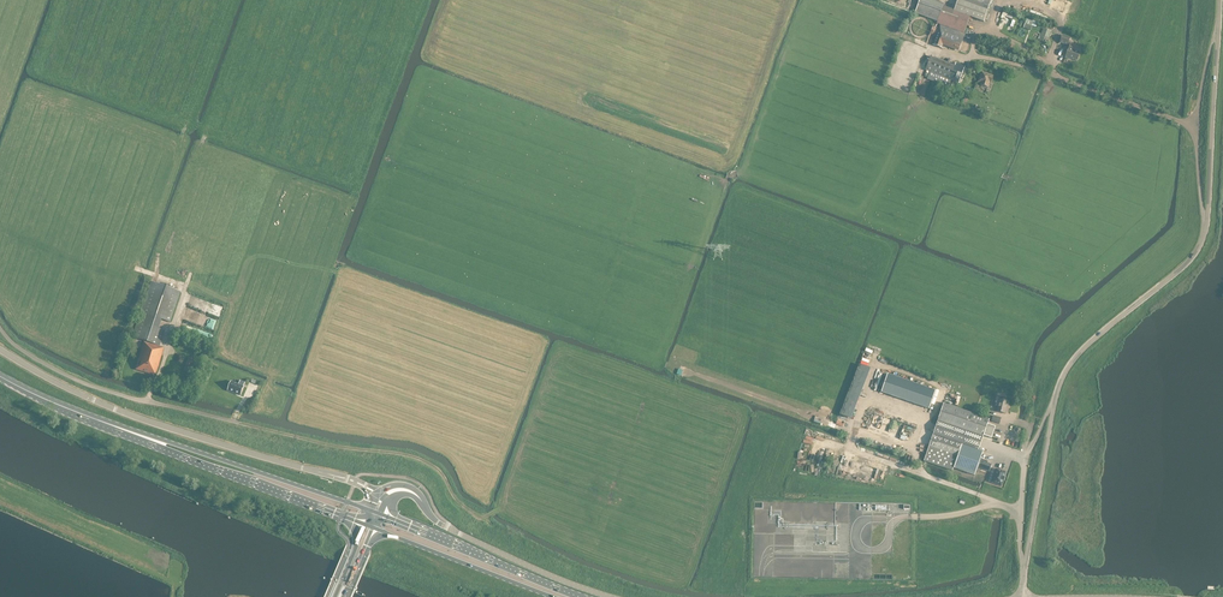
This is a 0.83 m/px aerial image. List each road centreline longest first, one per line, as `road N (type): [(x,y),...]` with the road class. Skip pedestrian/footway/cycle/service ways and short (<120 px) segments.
road 1 (tertiary): [(1025,596),(1054,406),(1069,365),(1192,258),(1205,237),(1220,0)]
road 2 (tertiary): [(381,497),(355,481),(138,418),(0,350)]
road 3 (track): [(240,423),(421,457),(440,469),(469,509),(487,516),(503,508)]
road 4 (tertiary): [(613,596),(438,522),(410,490),(381,497)]
road 5 (primary): [(143,436),(366,525)]
road 6 (primary): [(370,510),(143,436)]
road 7 (primary): [(586,596),(378,513)]
road 8 (primary): [(372,527),(555,596)]
road 9 (primary): [(143,436),(0,376)]

